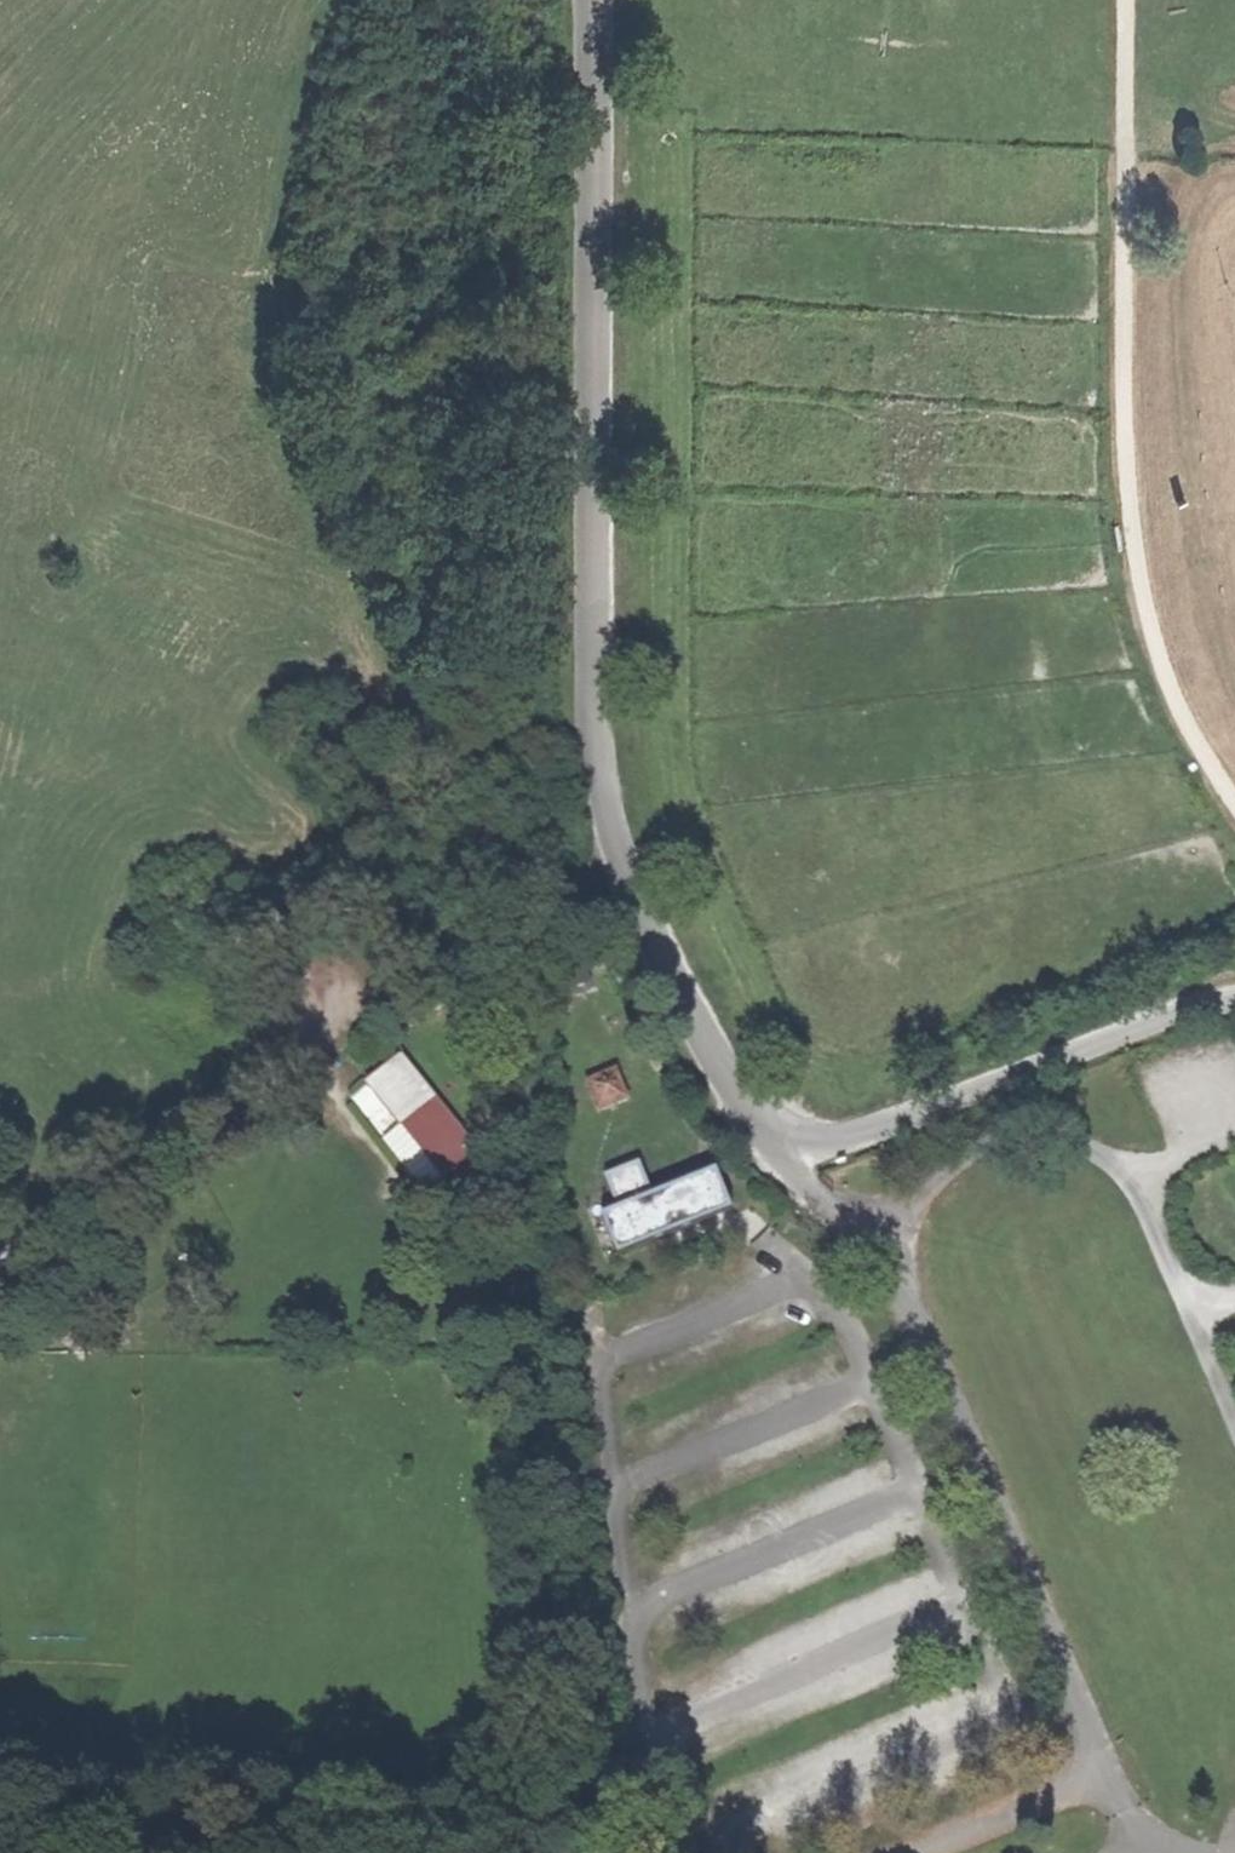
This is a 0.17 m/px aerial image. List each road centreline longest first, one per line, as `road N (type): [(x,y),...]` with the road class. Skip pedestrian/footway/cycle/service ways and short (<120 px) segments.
road 1 (unclassified): [(590,0),(592,722),(607,823),(638,904),(749,1107),(779,1153),(851,1135),(1171,1019),(1234,1006)]
road 2 (track): [(0,1261),(258,1093),(330,1024)]

